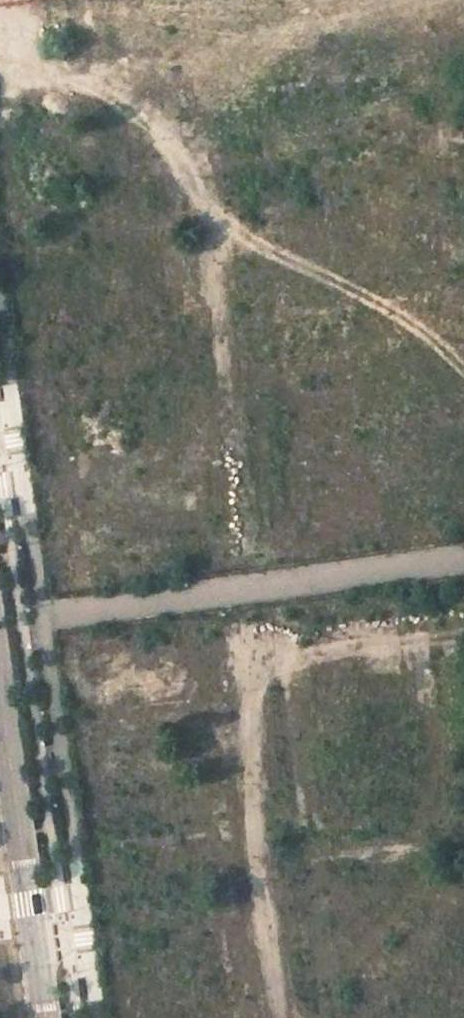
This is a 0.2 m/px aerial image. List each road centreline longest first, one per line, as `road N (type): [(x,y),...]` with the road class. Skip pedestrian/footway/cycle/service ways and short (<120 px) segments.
road 1 (unknown): [(30,436),(463,360)]
road 2 (unknown): [(100,936),(463,870)]
road 3 (secondary): [(33,948),(0,711)]

